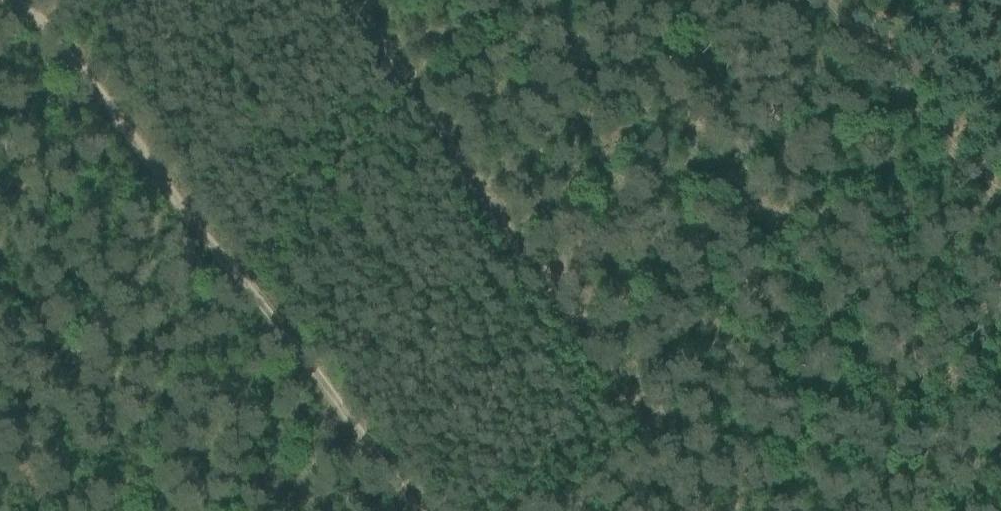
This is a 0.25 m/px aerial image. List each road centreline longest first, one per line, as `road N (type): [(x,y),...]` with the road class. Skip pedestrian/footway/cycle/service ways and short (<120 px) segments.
road 1 (track): [(436,510),(49,0)]
road 2 (track): [(818,0),(1000,211)]

